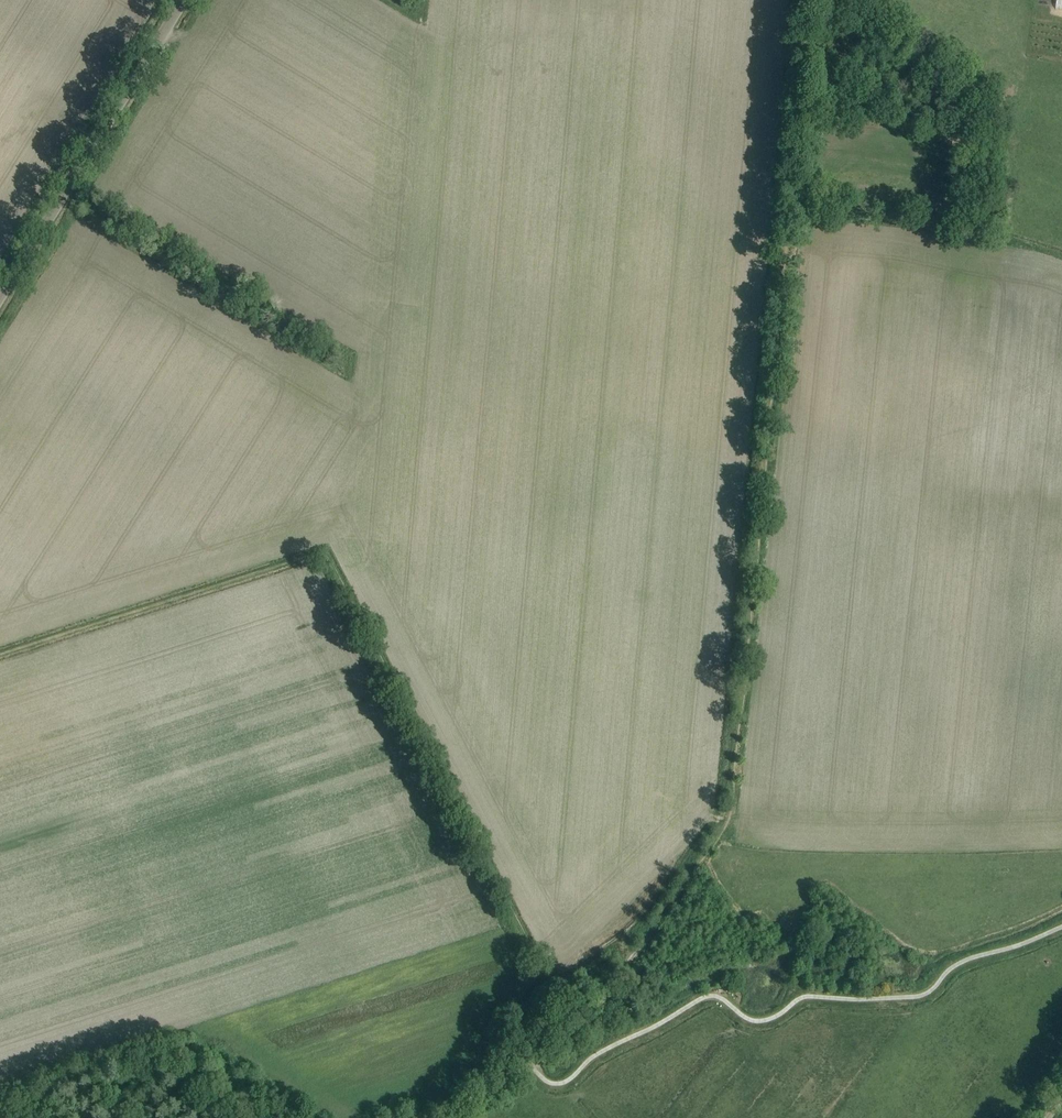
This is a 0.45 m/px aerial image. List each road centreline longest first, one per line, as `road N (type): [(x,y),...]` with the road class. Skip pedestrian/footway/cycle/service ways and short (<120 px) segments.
road 1 (track): [(592,1012),(721,835),(732,803),(809,0)]
road 2 (tertiary): [(184,0),(0,298)]
road 3 (unclassified): [(424,1117),(532,1067)]

